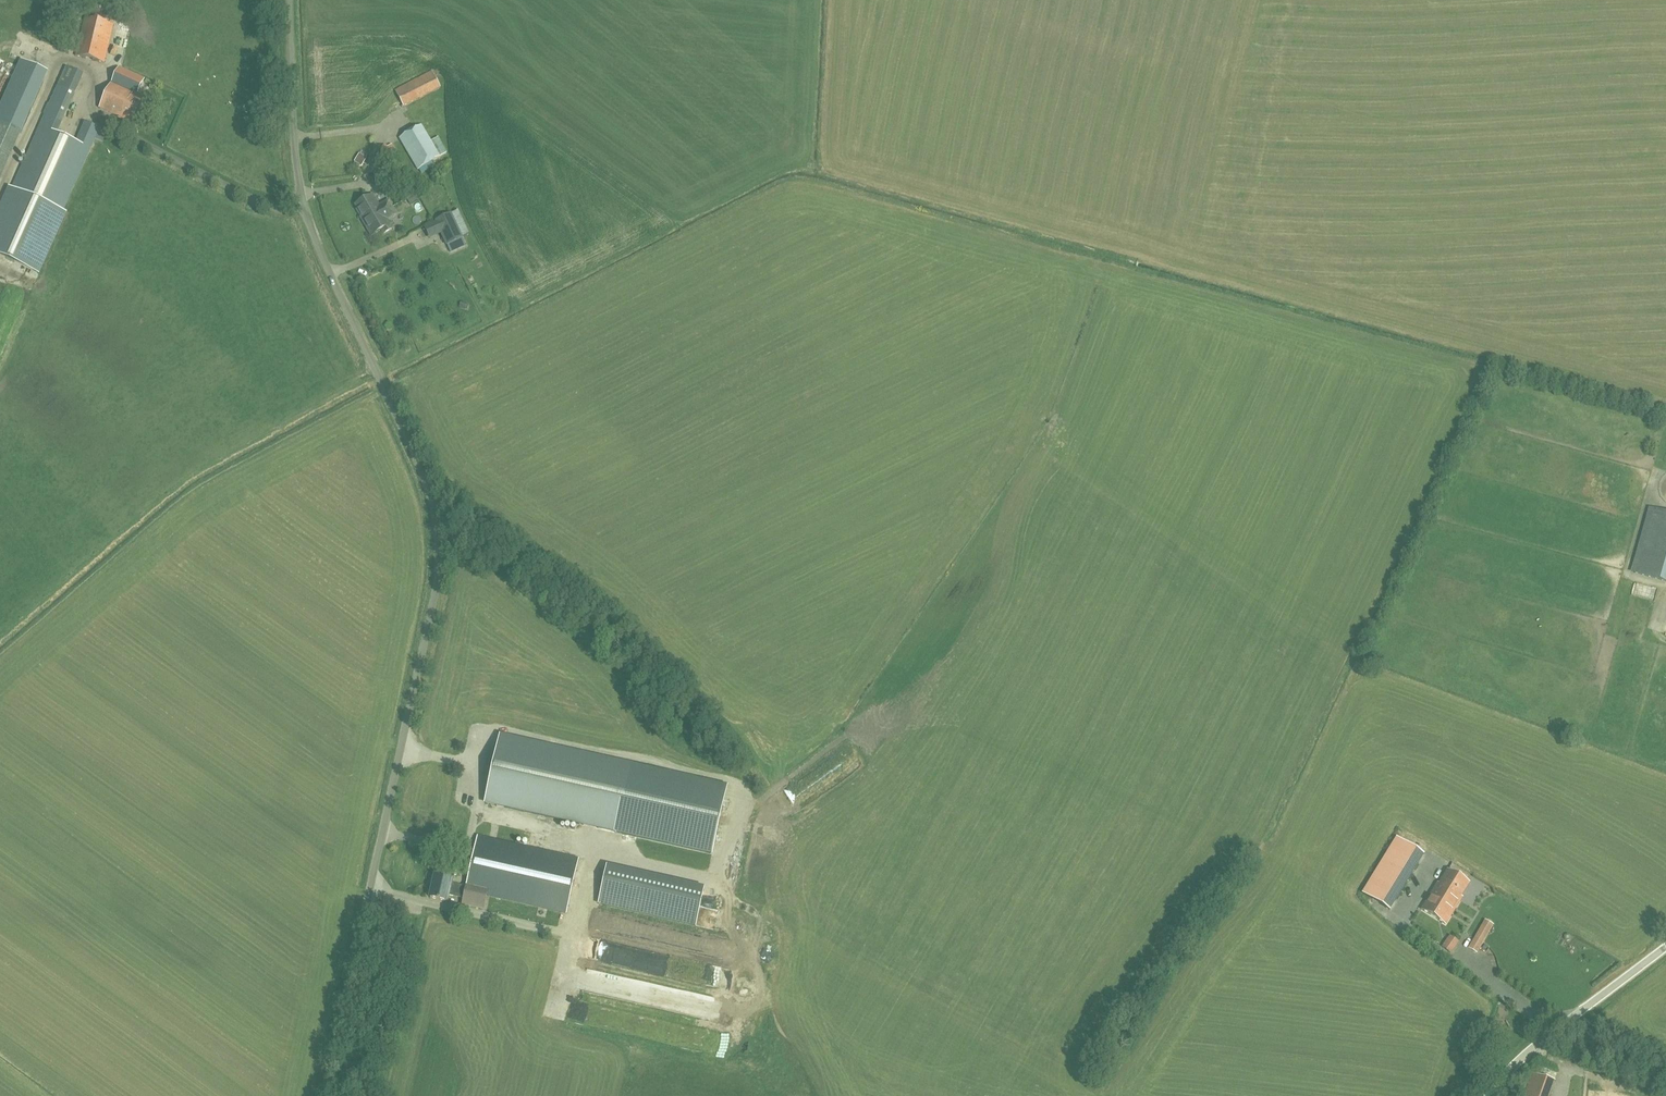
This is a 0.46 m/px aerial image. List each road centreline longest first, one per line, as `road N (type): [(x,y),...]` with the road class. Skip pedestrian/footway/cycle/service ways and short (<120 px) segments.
road 1 (unclassified): [(324,1095),(432,601),(437,538),(420,468),(302,204),(288,0)]
road 2 (unclassified): [(1492,1095),(1530,1053),(1665,949)]

